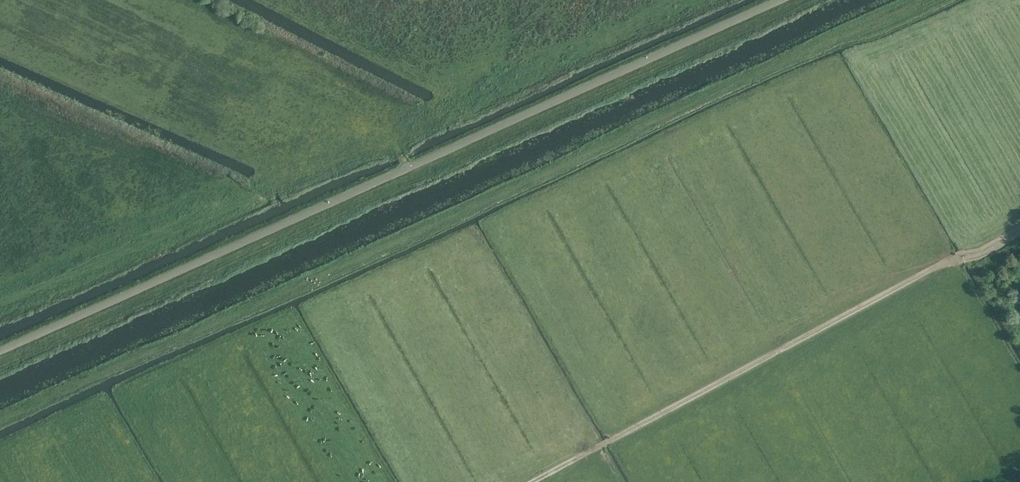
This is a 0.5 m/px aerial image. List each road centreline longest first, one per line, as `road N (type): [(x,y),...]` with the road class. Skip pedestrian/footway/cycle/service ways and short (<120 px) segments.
road 1 (track): [(1019,232),(865,304),(531,481)]

